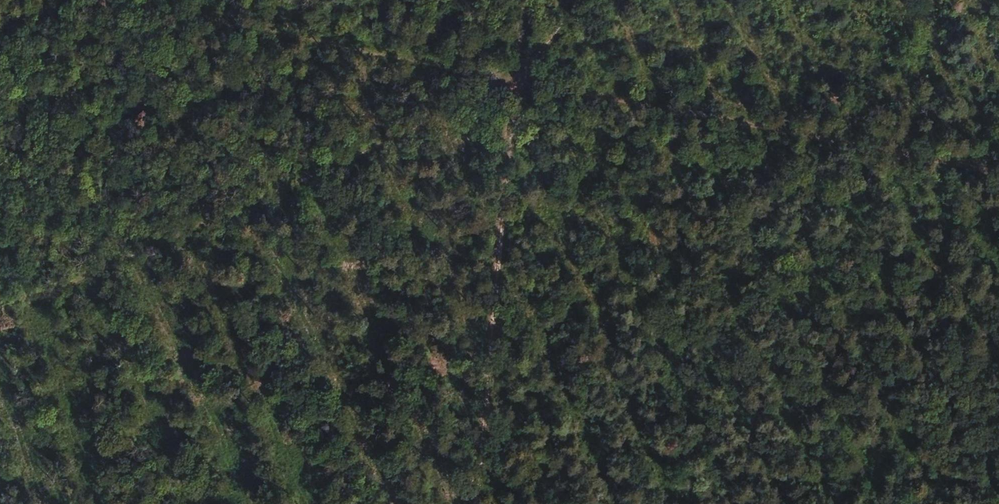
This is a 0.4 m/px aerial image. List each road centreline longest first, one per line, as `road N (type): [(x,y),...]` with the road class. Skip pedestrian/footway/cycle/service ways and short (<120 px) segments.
road 1 (track): [(521,0),(476,503)]
road 2 (track): [(514,83),(998,173)]
road 3 (track): [(514,83),(81,0)]

